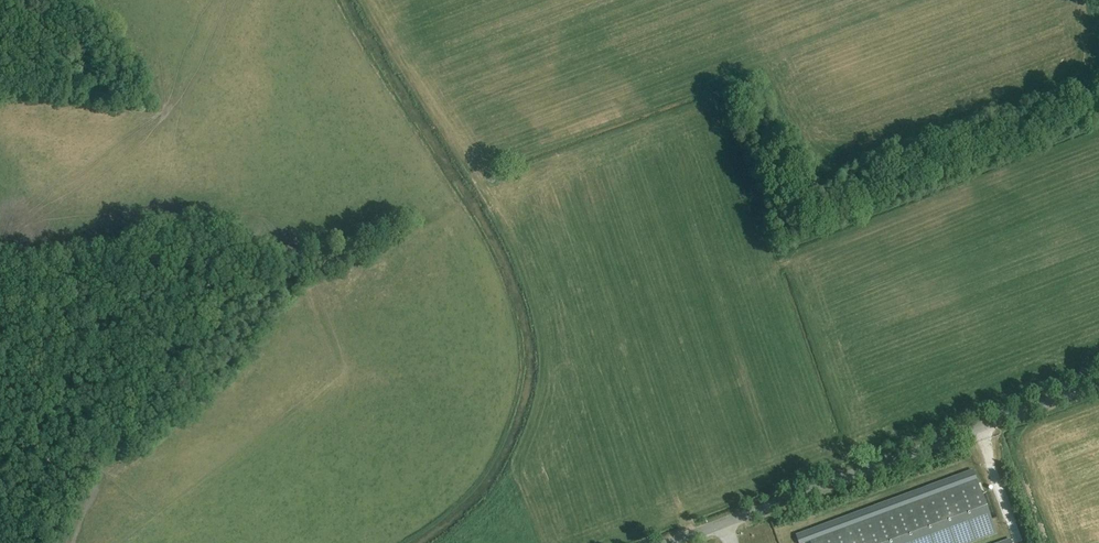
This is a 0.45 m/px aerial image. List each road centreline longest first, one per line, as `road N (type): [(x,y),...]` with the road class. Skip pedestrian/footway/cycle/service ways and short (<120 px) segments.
road 1 (tertiary): [(671,542),(1098,382)]

